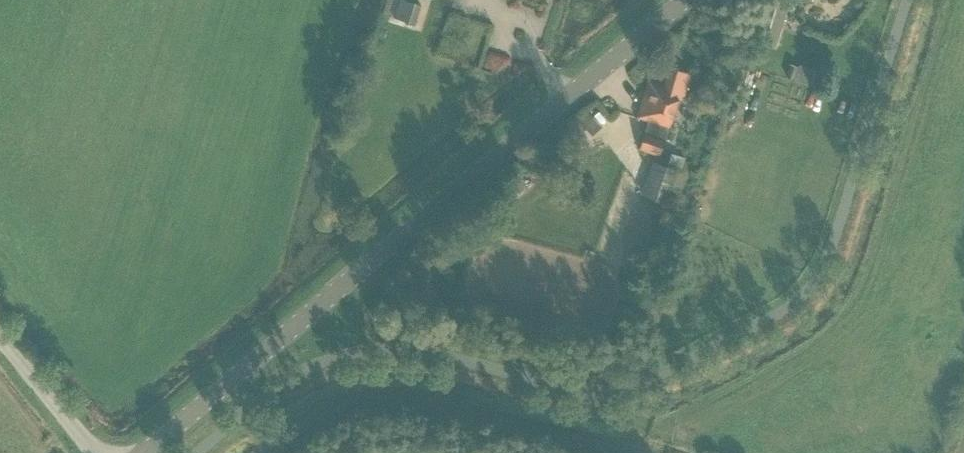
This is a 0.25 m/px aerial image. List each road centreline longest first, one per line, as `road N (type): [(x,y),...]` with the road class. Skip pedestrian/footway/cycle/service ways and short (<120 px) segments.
road 1 (secondary): [(143,452),(681,0)]
road 2 (unclassified): [(94,452),(0,339)]

